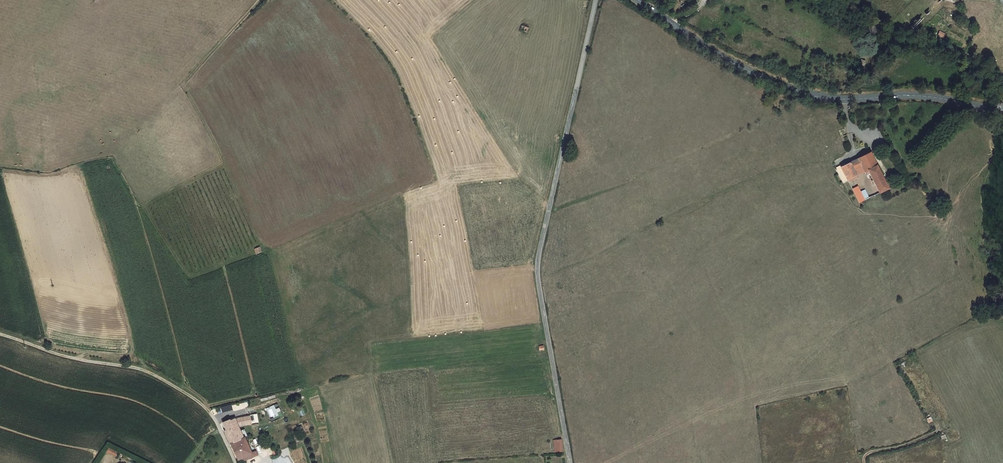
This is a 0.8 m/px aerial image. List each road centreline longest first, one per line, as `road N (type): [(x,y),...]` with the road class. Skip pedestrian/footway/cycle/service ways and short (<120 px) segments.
road 1 (unclassified): [(597,0),(538,260),(569,462)]
road 2 (track): [(538,283),(771,168),(846,162),(854,150),(843,99)]
road 3 (tertiary): [(635,0),(712,53),(786,89),(843,99),(929,97),(1002,112)]
road 4 (track): [(0,336),(155,375),(210,414)]
road 5 (track): [(1002,86),(969,57),(867,15)]

